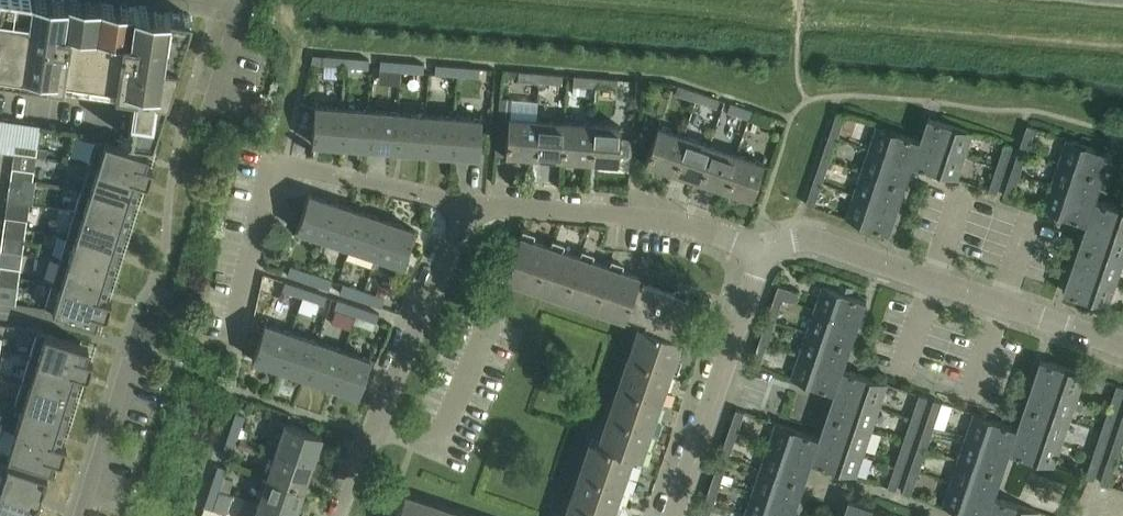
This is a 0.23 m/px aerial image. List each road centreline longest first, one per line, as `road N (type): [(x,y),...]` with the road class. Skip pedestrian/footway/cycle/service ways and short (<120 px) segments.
road 1 (track): [(576,0),(1122,46)]
road 2 (residential): [(472,204),(274,163),(232,343)]
road 3 (residential): [(764,252),(828,244),(1122,346)]
road 4 (residential): [(335,515),(472,204)]
road 5 (residential): [(764,252),(669,220),(472,204)]
road 6 (residential): [(670,515),(764,252)]
road 7 (residential): [(81,515),(127,369)]

